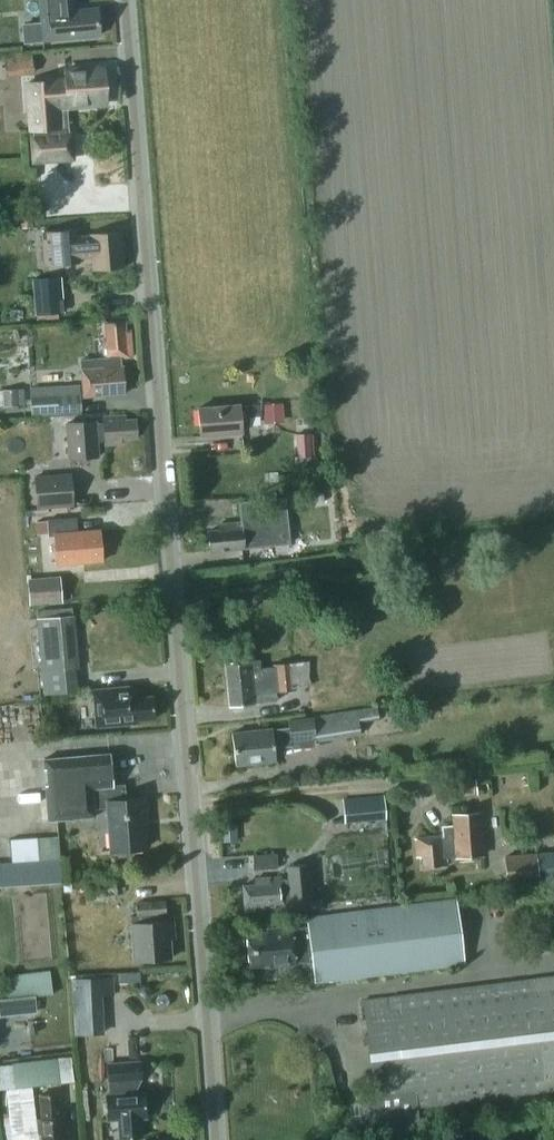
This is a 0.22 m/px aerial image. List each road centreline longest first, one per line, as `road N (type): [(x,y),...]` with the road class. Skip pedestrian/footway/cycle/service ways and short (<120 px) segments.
road 1 (unclassified): [(216,1139),(126,0)]

